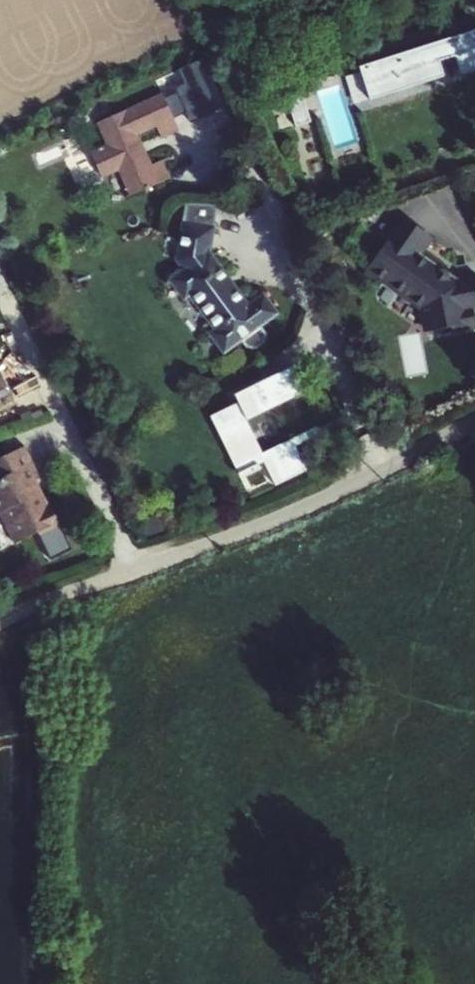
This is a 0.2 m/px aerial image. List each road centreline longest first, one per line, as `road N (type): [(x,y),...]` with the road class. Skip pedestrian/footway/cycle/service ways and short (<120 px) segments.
road 1 (unclassified): [(0,624),(304,510),(474,427)]

